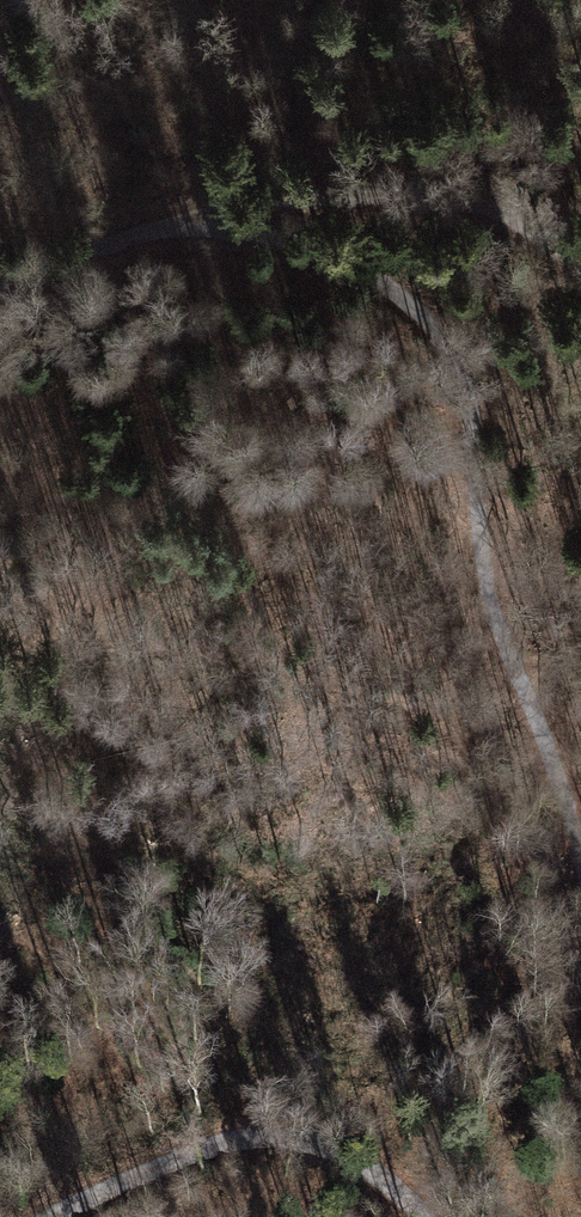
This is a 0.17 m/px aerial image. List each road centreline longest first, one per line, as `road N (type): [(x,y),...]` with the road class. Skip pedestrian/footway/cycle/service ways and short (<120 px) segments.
road 1 (track): [(198,222),(331,253),(456,352),(478,435),(505,624),(580,868)]
road 2 (track): [(0,304),(198,222),(302,198),(509,205),(580,265)]
road 3 (track): [(54,1216),(249,1133),(312,1139),(394,1178),(424,1216)]

